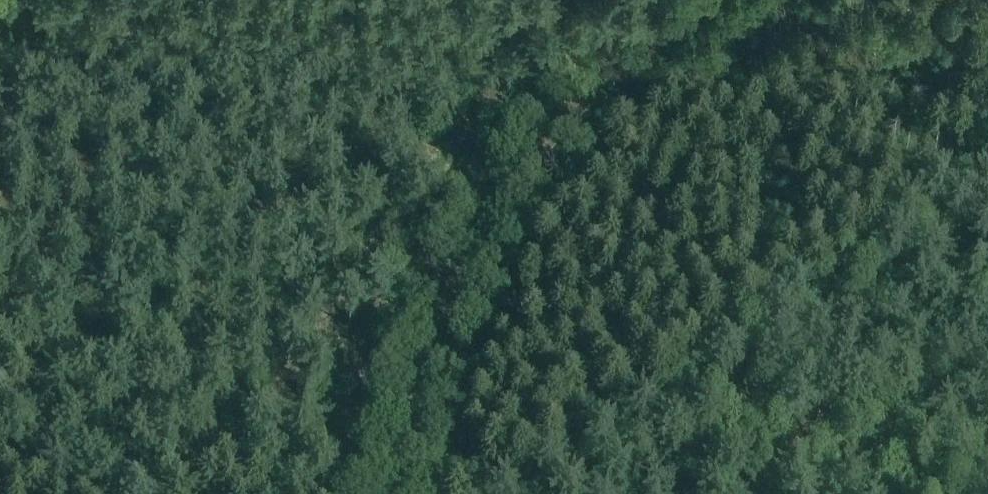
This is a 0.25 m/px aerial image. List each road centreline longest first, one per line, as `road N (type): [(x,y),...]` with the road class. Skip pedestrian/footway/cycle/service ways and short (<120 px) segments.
road 1 (track): [(380,493),(421,336),(457,244),(504,181),(678,0)]

